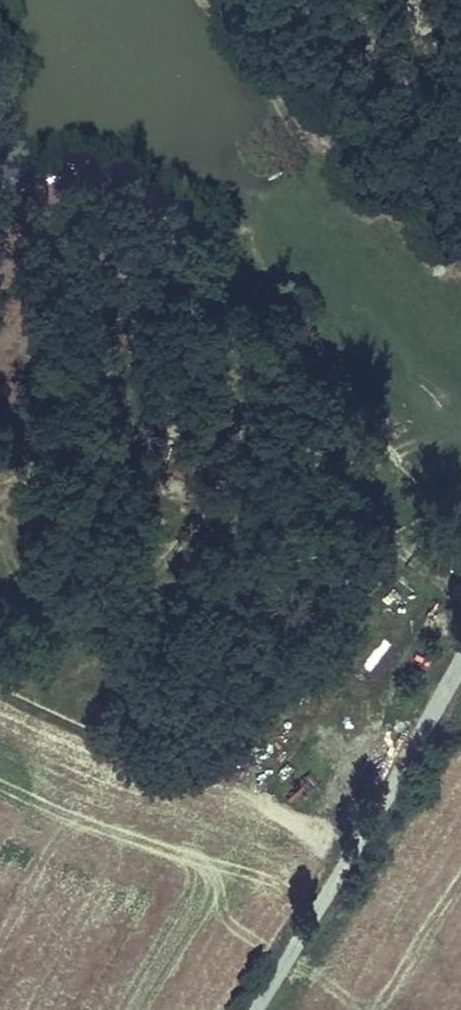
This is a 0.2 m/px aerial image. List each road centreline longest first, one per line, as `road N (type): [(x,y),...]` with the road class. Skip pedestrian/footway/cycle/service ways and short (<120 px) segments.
road 1 (track): [(460,665),(256,1009)]

